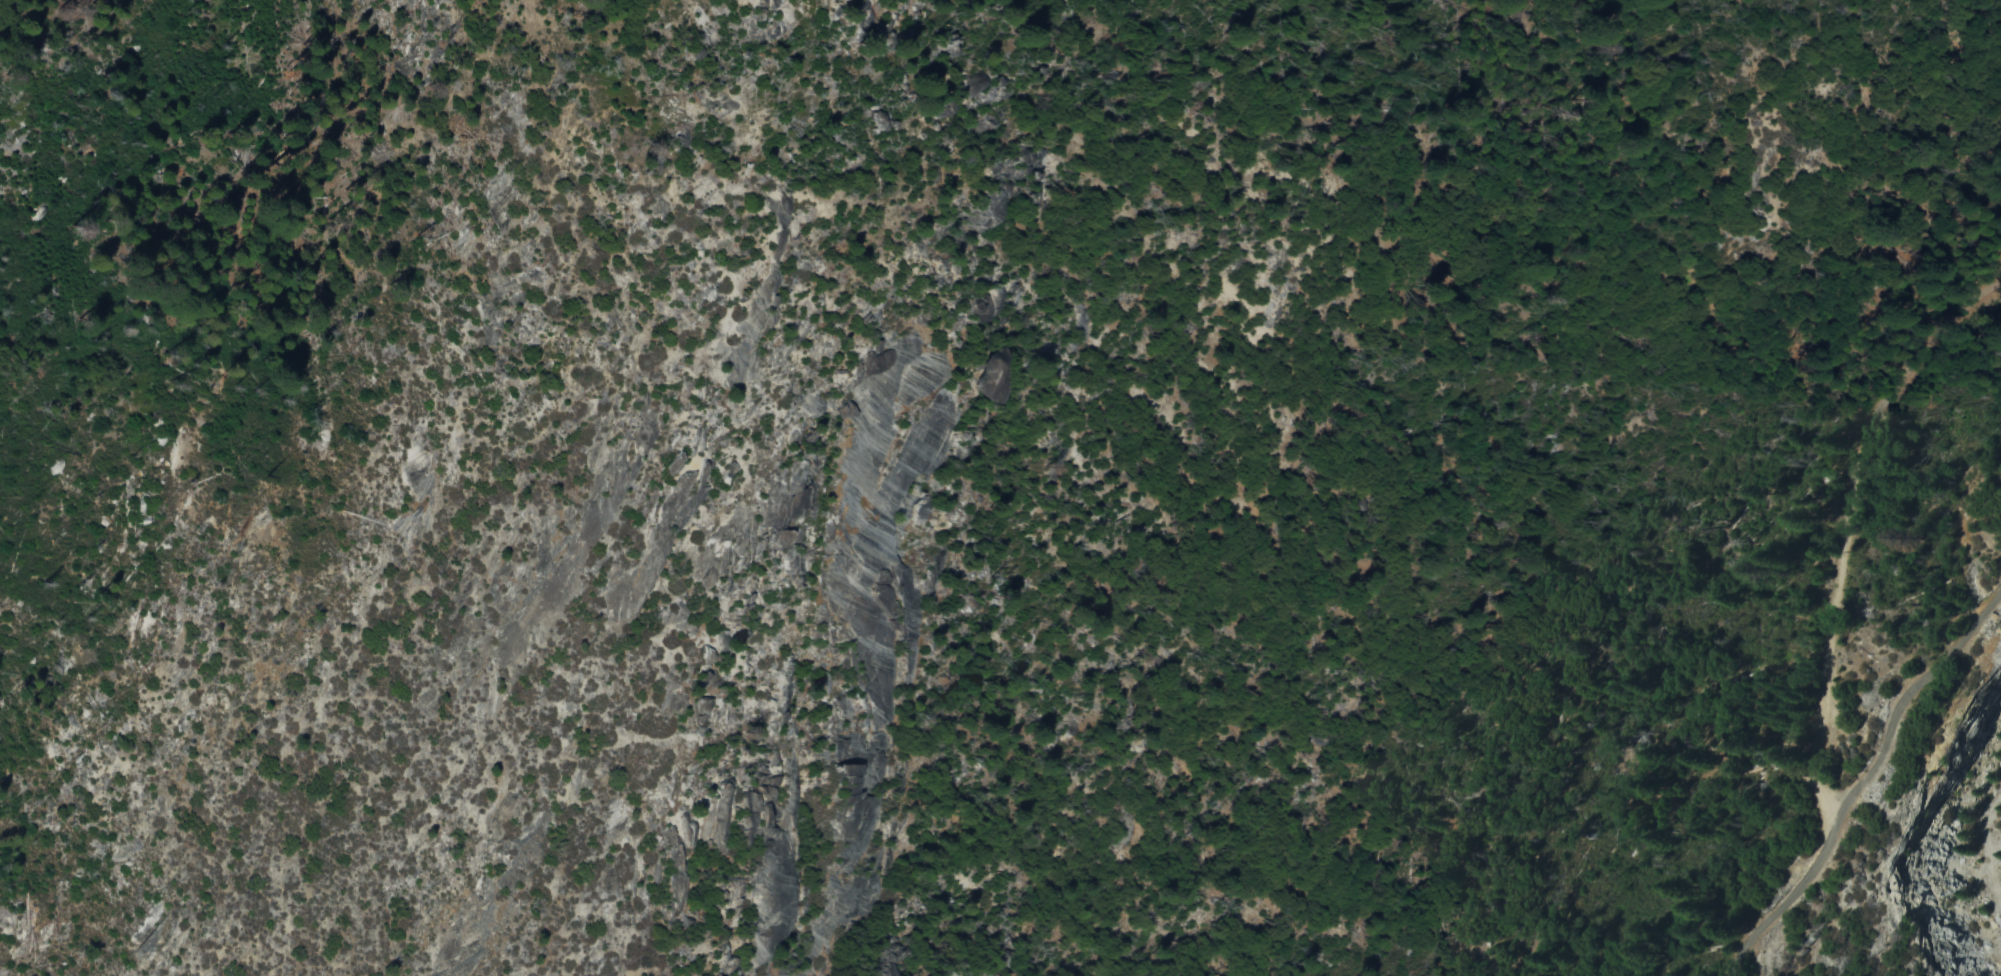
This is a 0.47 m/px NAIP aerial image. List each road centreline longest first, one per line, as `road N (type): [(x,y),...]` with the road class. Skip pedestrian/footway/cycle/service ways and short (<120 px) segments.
road 1 (track): [(1831,814),(1808,786),(1804,765),(1842,502),(1875,428),(1942,351),(2000,317)]
road 2 (residential): [(1752,975),(1859,743),(2000,537)]

